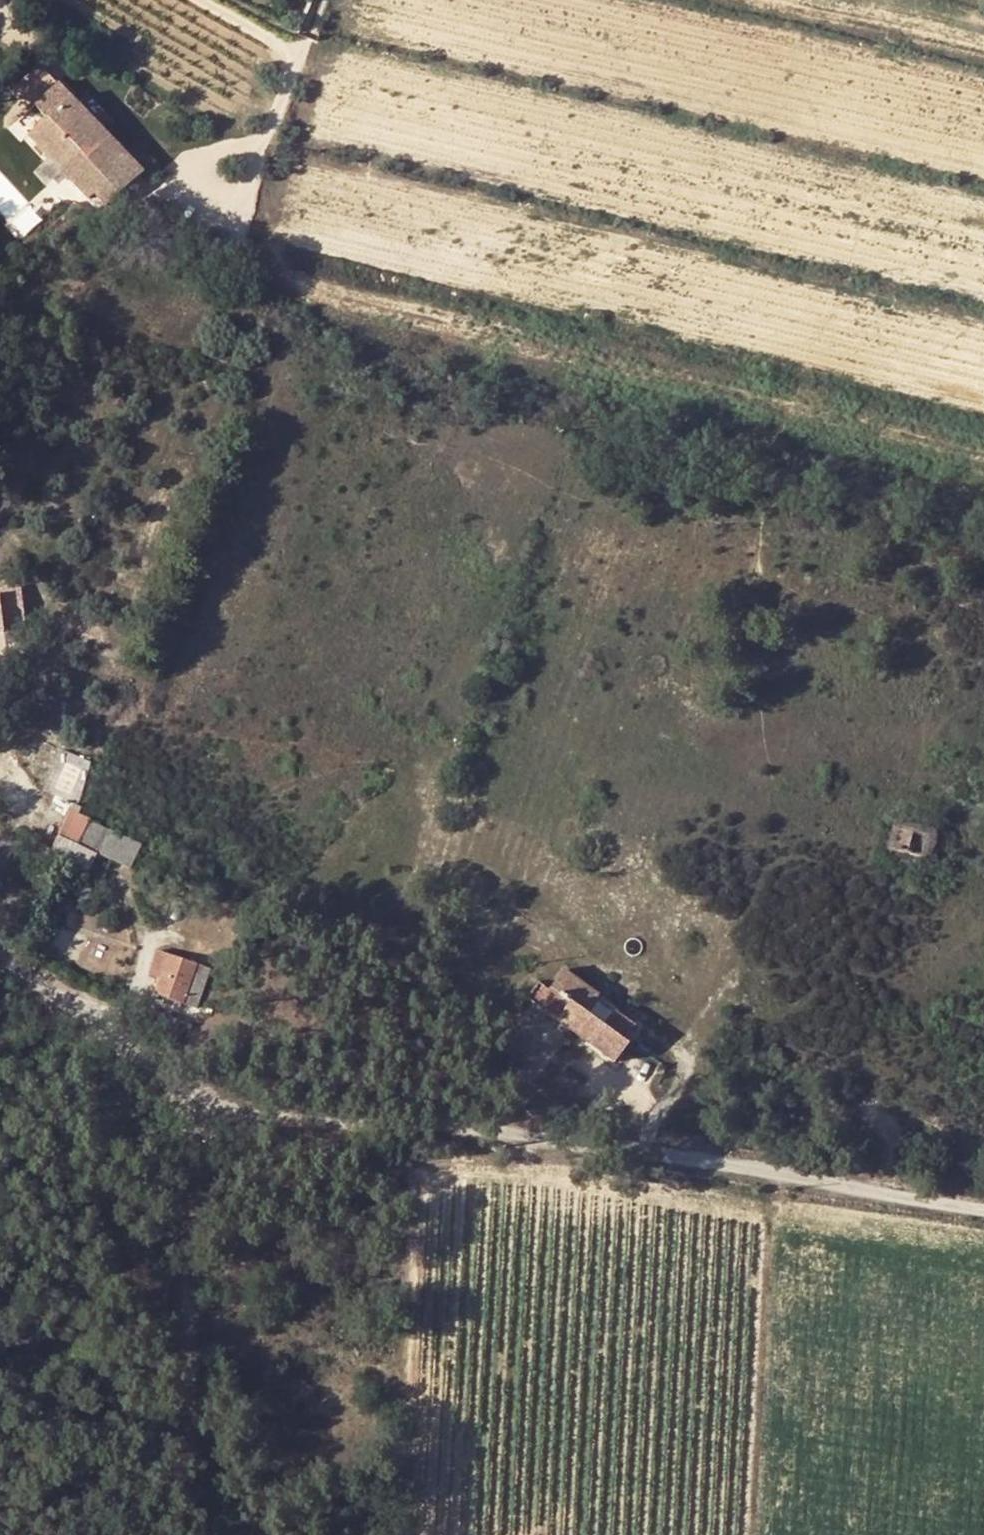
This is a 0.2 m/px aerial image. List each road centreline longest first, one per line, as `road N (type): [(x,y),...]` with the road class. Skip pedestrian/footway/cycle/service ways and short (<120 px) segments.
road 1 (residential): [(0,954),(175,1074),(282,1108),(983,1204)]
road 2 (unclassified): [(315,0),(244,183)]

